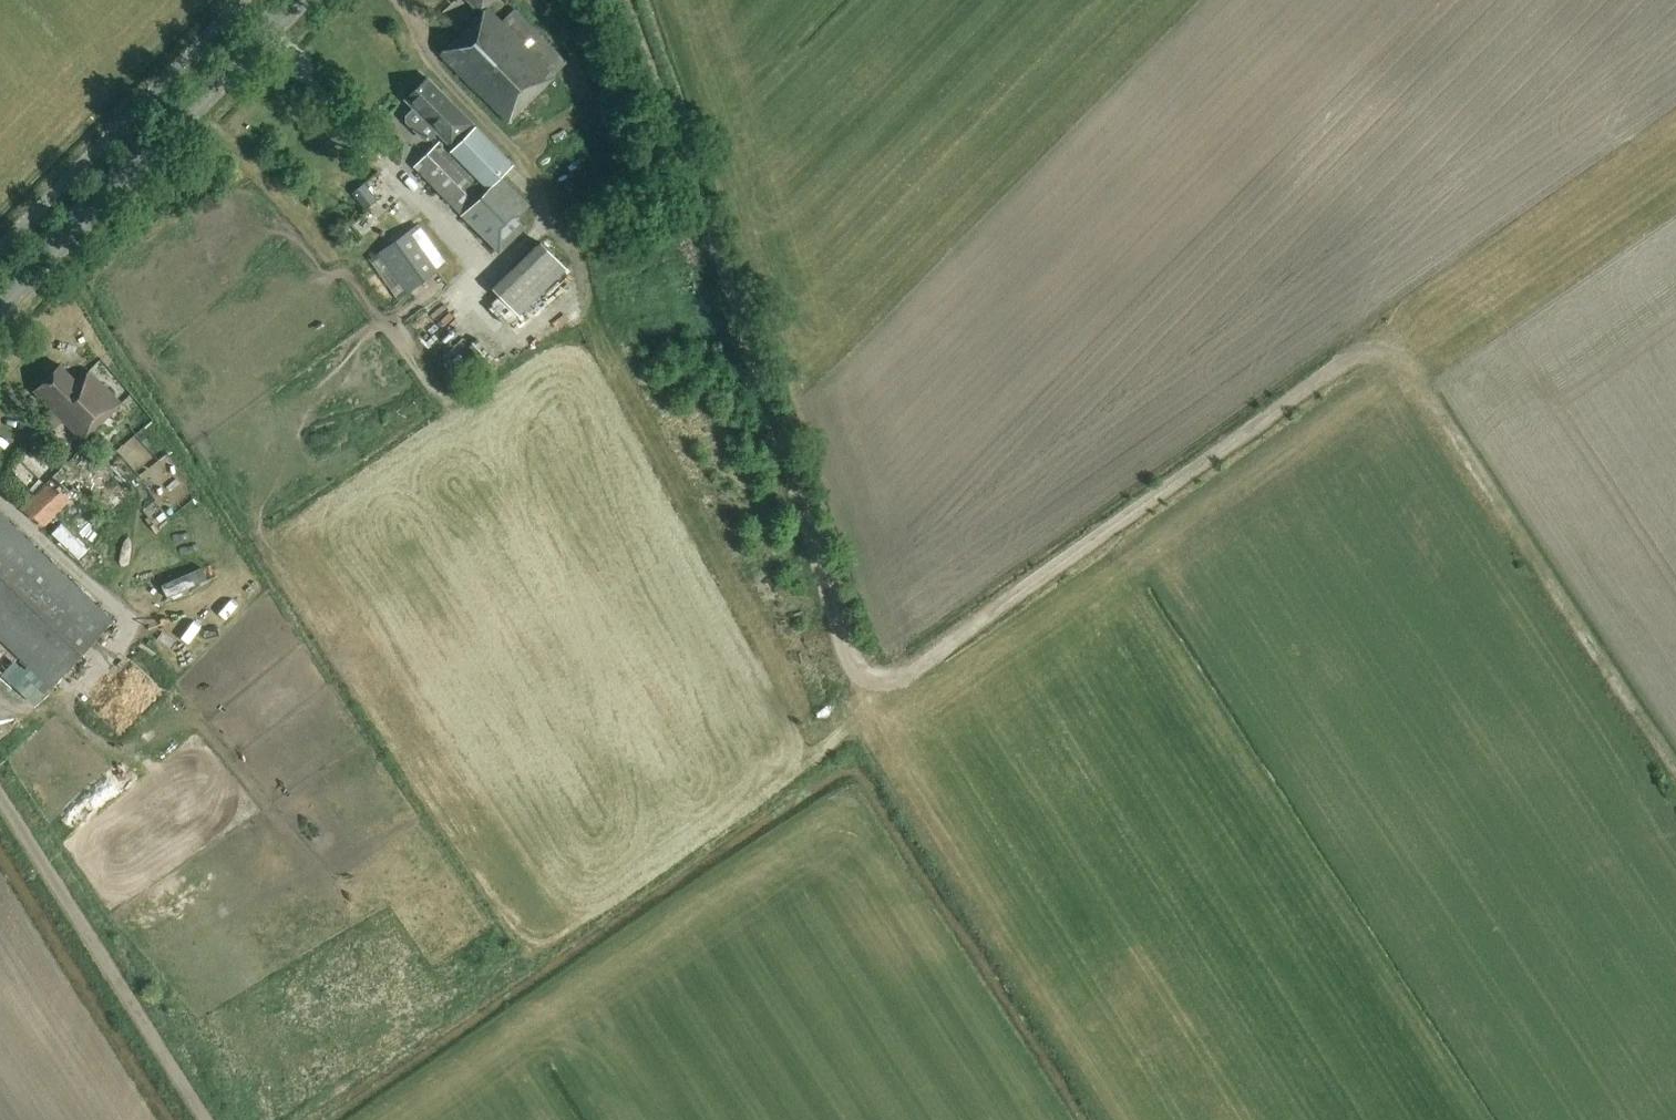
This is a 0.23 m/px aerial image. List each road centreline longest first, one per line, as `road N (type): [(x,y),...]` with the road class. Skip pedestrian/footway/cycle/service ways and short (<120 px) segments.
road 1 (track): [(296,1119),(809,766)]
road 2 (primary): [(0,301),(296,0)]
road 3 (track): [(0,801),(208,1119)]

